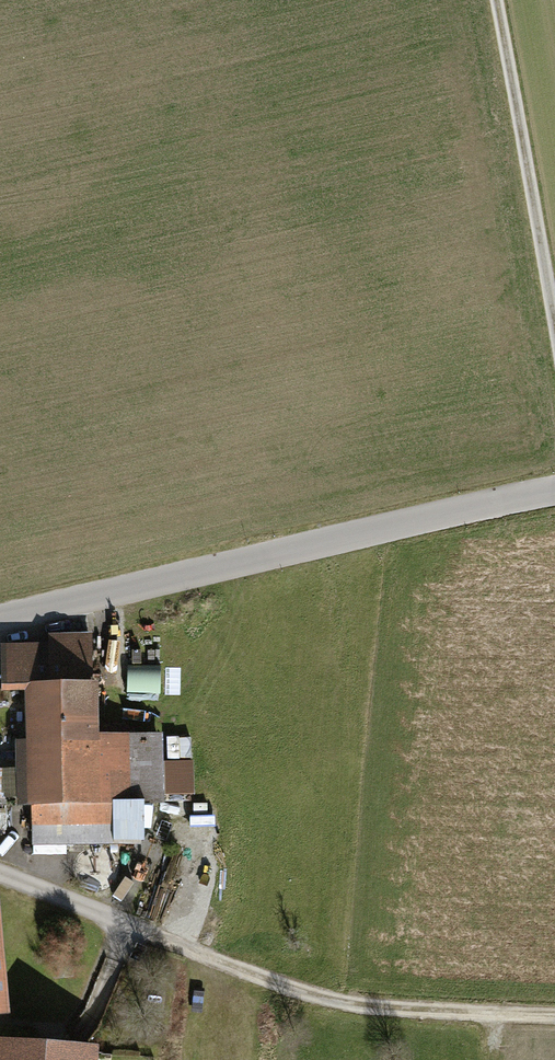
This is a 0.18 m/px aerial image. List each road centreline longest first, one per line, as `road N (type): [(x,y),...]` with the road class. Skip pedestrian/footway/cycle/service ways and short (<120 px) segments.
road 1 (track): [(0,870),(309,997),(416,1012),(554,1015)]
road 2 (unclassified): [(0,619),(554,491)]
road 3 (track): [(554,307),(496,0)]

